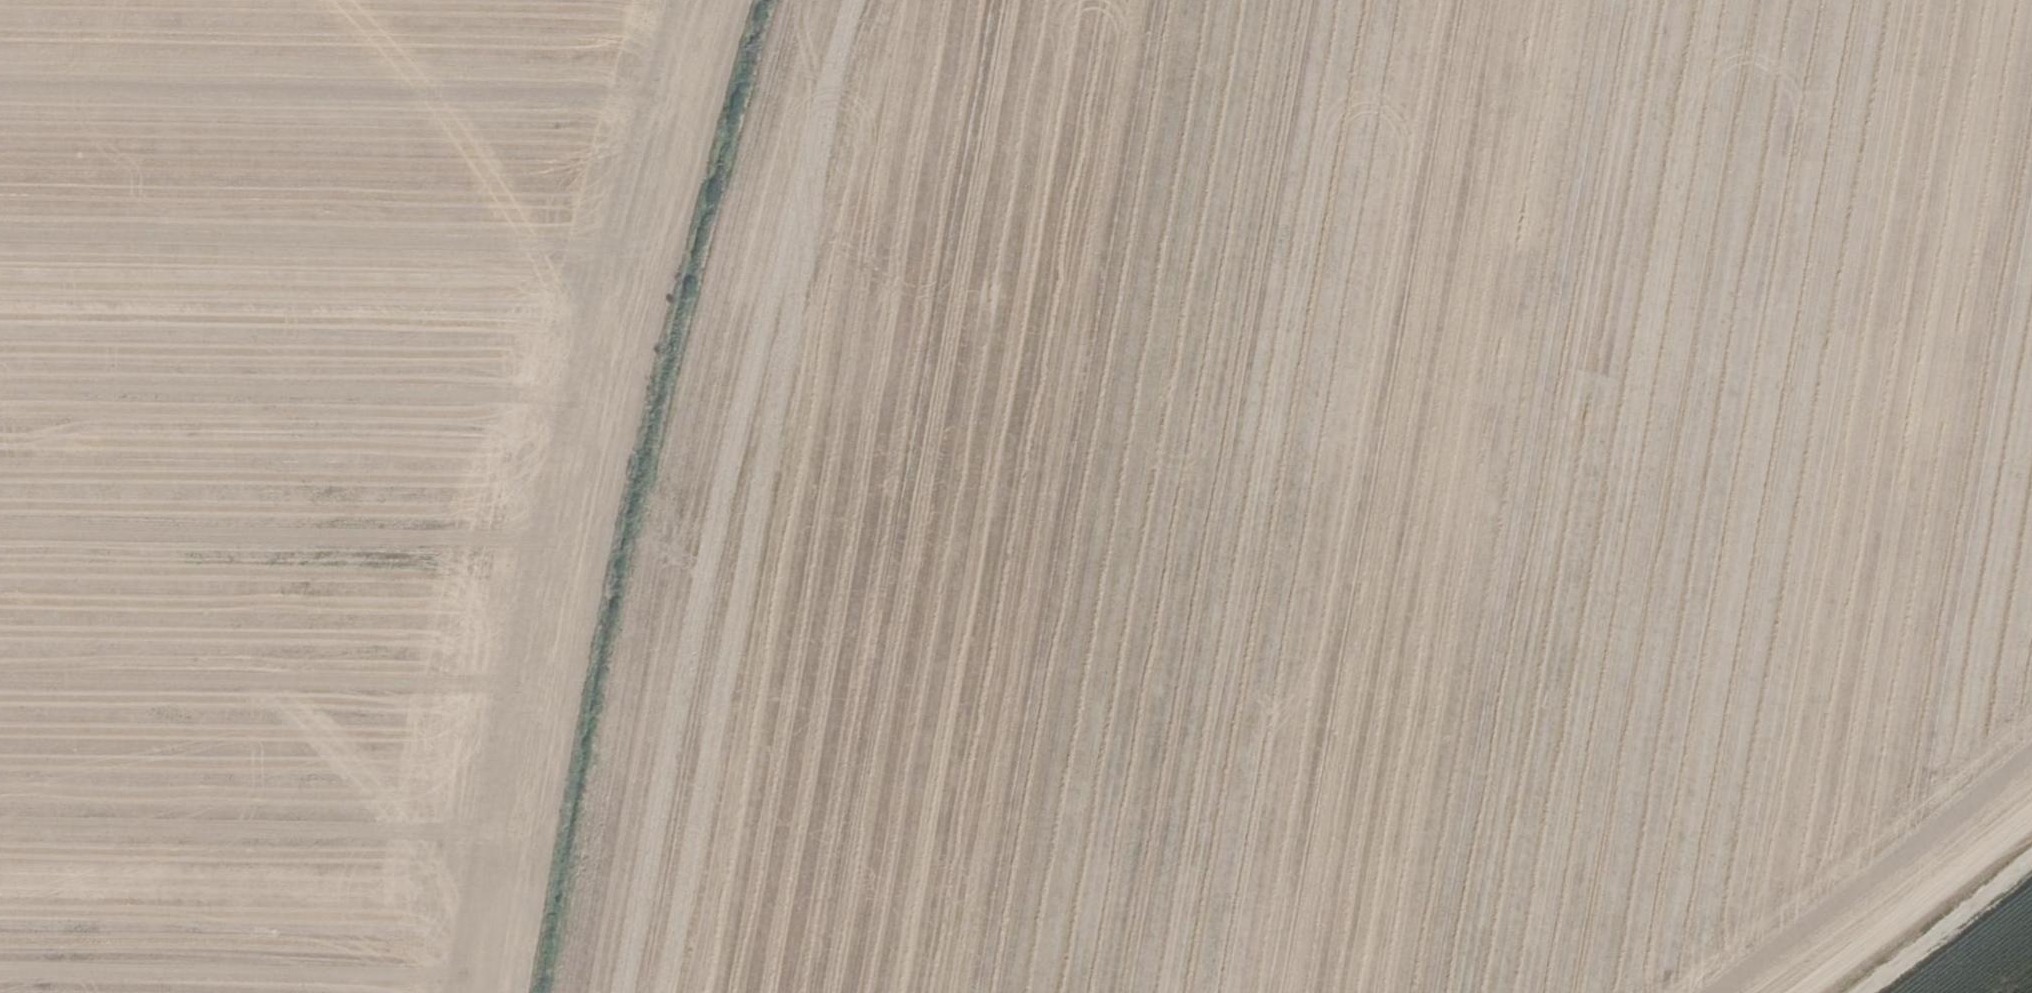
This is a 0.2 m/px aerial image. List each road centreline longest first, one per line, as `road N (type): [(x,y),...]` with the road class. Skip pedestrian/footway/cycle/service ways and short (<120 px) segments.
road 1 (track): [(2031,860),(1865,992)]

